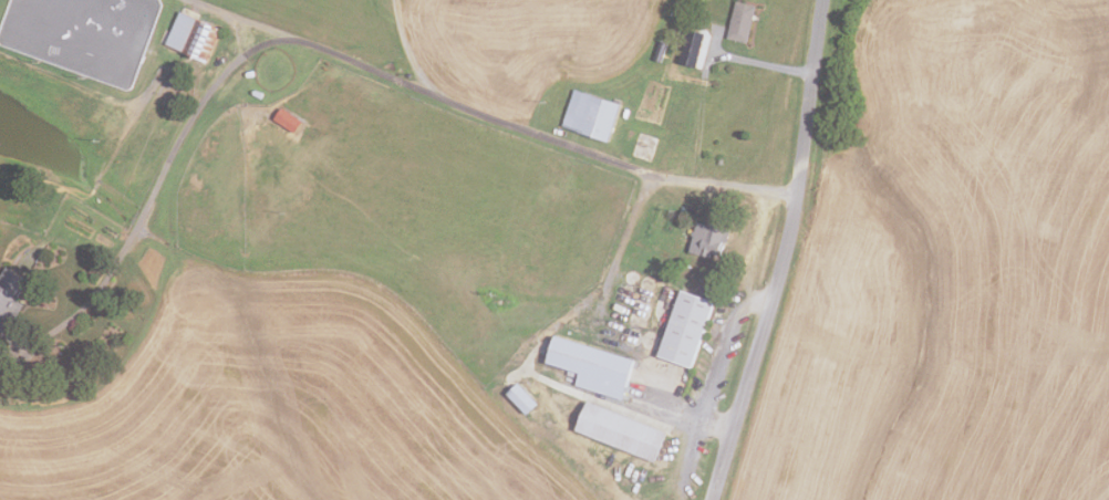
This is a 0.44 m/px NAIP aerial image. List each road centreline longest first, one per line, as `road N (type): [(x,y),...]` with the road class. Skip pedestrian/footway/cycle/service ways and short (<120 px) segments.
road 1 (residential): [(711,499),(788,244),(823,0)]

